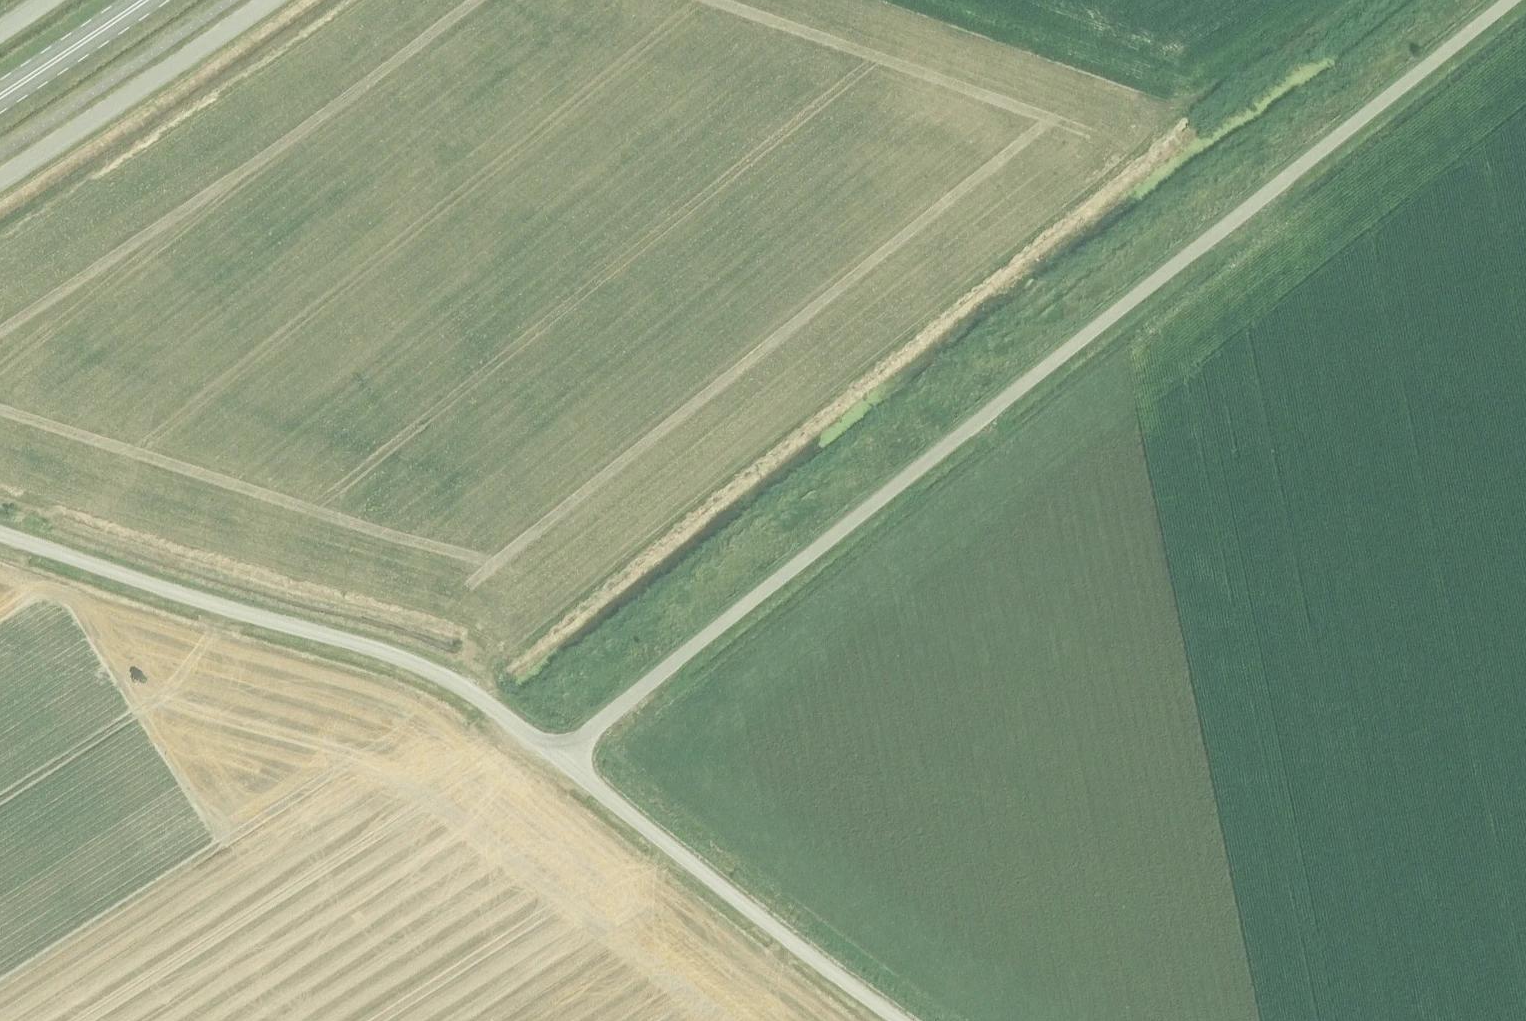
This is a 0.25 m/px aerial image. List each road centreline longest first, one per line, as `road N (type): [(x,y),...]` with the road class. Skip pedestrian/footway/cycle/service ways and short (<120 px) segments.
road 1 (residential): [(557,756),(1509,0)]
road 2 (unclassified): [(557,756),(425,667),(0,533)]
road 3 (unclassified): [(900,1020),(557,756)]
road 4 (unclassified): [(0,178),(271,0)]
road 5 (primary): [(0,96),(148,0)]

